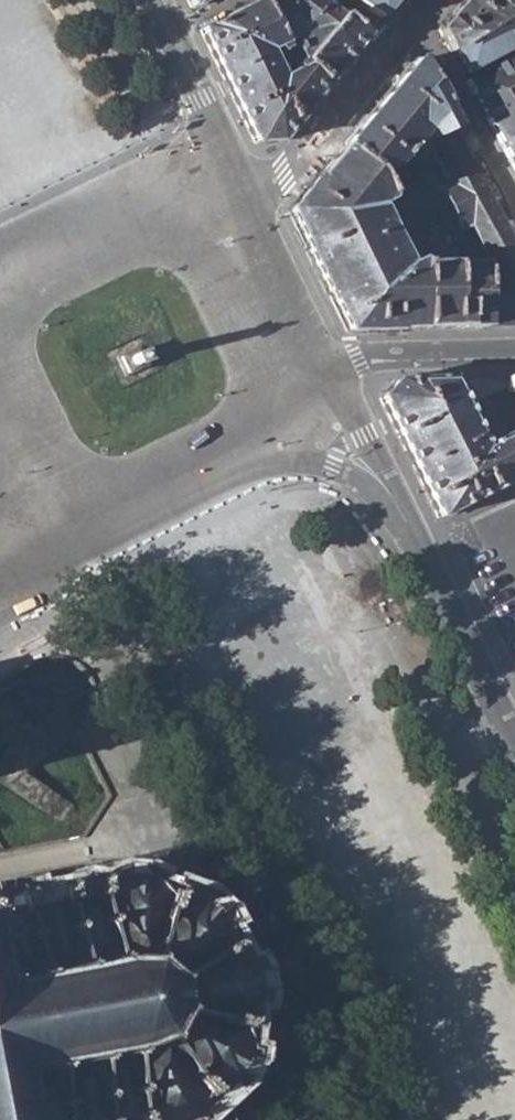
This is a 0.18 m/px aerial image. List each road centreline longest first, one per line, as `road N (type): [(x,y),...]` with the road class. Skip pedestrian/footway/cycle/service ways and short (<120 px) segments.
road 1 (residential): [(42,551),(302,460),(363,479),(425,549)]
road 2 (secondary): [(42,551),(333,371)]
road 3 (secondary): [(236,175),(0,283)]
road 4 (secondary): [(333,371),(236,175)]
road 5 (residential): [(514,736),(425,549)]
road 6 (residential): [(425,549),(333,371)]
road 7 (secondary): [(236,175),(154,0)]
road 8 (secondary): [(333,371),(391,357),(514,353)]

